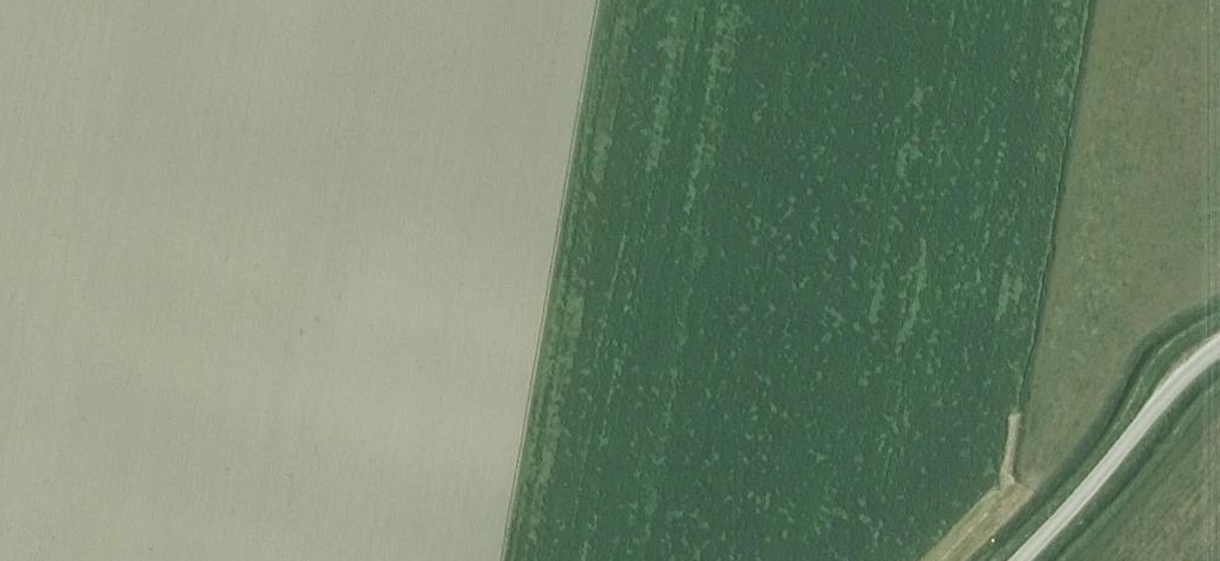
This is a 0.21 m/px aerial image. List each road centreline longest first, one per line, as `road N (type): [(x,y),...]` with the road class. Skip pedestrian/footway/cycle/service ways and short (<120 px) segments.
road 1 (tertiary): [(1040,560),(1117,477),(1184,364),(1219,346)]

